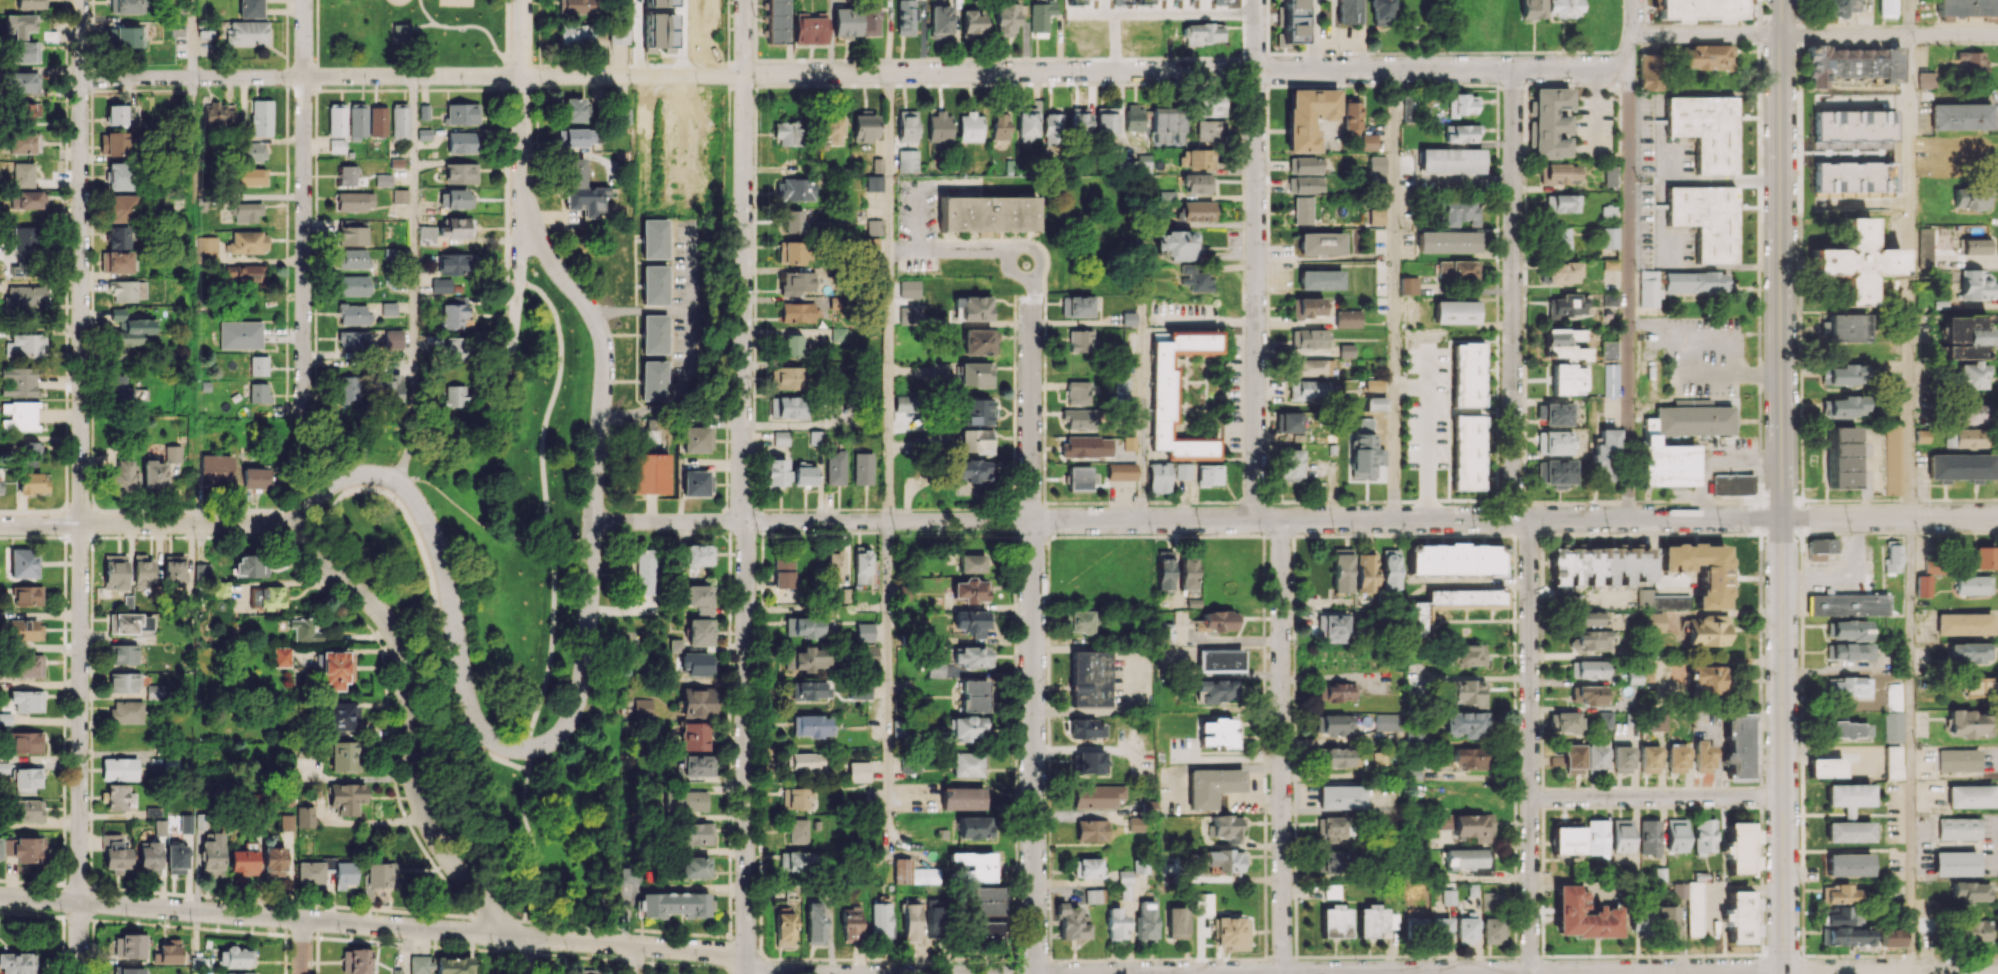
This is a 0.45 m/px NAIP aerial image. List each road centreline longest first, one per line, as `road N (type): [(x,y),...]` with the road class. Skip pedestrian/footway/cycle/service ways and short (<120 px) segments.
road 1 (residential): [(1630,69),(82,78)]
road 2 (residential): [(1997,516),(593,521)]
road 3 (residential): [(575,709),(562,733),(530,749),(497,741),(477,721),(440,551),(407,487),(380,474),(345,477),(308,507),(308,551),(374,606),(396,636),(413,775),(435,836),(480,896),(526,939)]
road 4 (residential): [(744,0),(747,973)]
road 5 (residential): [(82,0),(80,973)]
road 6 (tertiary): [(1780,35),(1784,973)]
road 7 (residential): [(1514,70),(1513,495),(1530,541),(1531,973)]
road 8 (residential): [(1997,972),(1158,973)]
road 9 (residential): [(780,973),(698,950),(0,896)]
road 10 (residential): [(1035,279),(1035,973)]
road 11 (residential): [(521,196),(553,263),(591,310),(605,354),(587,651),(575,709)]
road 12 (residential): [(1635,0),(1630,518)]
road 13 (residential): [(1257,0),(1256,518)]
road 14 (residential): [(1281,519),(1283,973)]
road 15 (residential): [(304,0),(302,408)]
road 16 (residential): [(303,524),(0,524)]
road 17 (residential): [(1783,797),(1531,798)]
road 18 (residential): [(1997,33),(1780,35)]
road 19 (residential): [(521,196),(506,384)]
road 20 (residential): [(1780,35),(1633,35)]
road 21 (residential): [(523,76),(521,196)]

